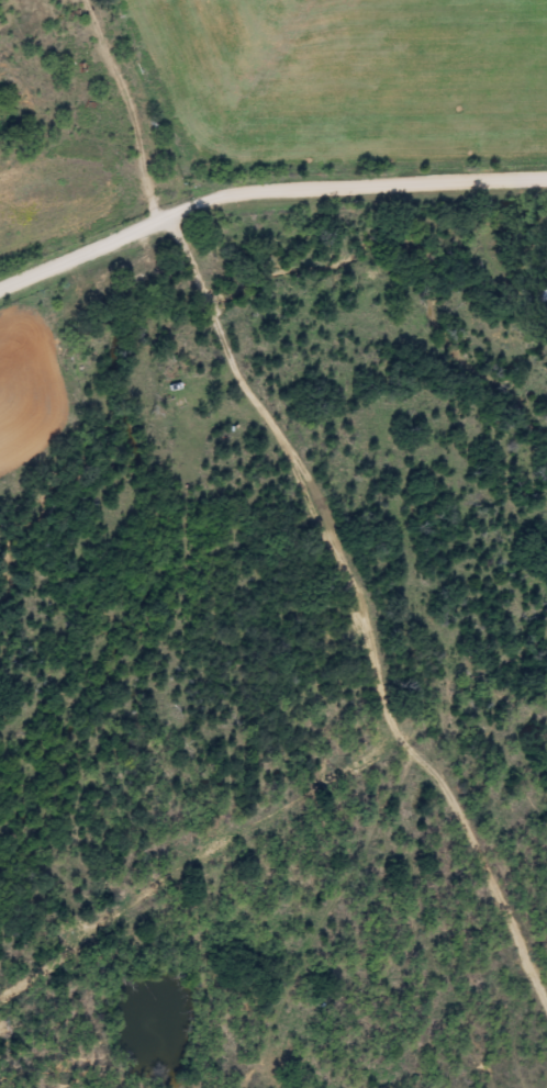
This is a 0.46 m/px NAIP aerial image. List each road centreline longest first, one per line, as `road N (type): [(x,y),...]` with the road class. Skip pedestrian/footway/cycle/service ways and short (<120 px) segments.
road 1 (residential): [(0,288),(215,199),(546,177)]
road 2 (residential): [(546,841),(512,770),(479,759),(457,764),(245,1087)]
road 3 (residential): [(479,759),(462,681),(257,311)]
road 4 (residential): [(102,0),(196,217),(241,267),(257,311)]

